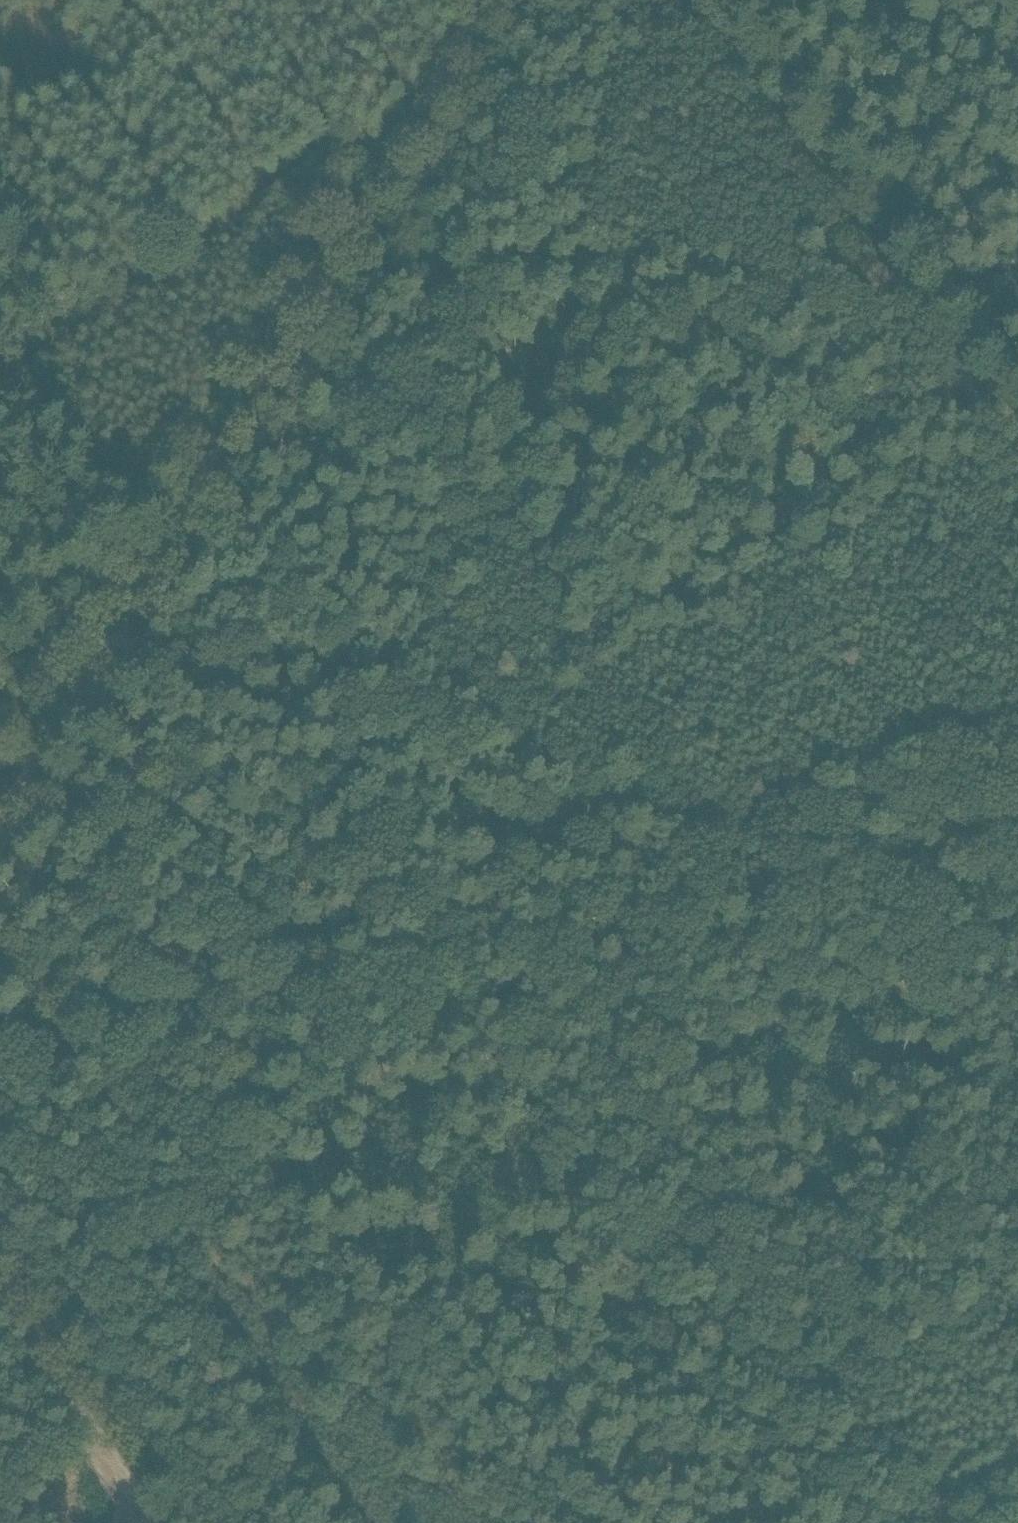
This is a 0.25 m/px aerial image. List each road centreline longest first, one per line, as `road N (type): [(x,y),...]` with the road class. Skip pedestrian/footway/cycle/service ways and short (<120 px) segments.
road 1 (track): [(0,818),(487,0)]
road 2 (track): [(313,293),(749,901)]
road 3 (track): [(925,1522),(525,947)]
road 4 (track): [(1017,453),(686,0)]
road 5 (track): [(525,947),(0,1040)]
road 6 (track): [(1017,847),(525,947)]
road 7 (track): [(408,159),(343,143),(315,157),(0,379)]
road 8 (track): [(134,1519),(127,1495),(0,1303)]
road 9 (track): [(1017,42),(830,202)]

